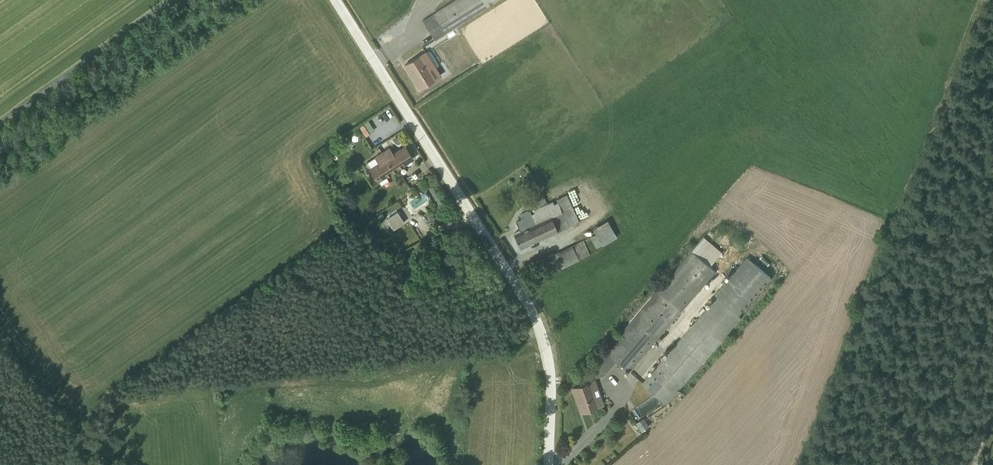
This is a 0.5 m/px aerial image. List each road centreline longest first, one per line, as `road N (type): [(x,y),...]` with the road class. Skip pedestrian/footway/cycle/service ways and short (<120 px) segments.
road 1 (unclassified): [(548,464),(548,366),(532,314),(336,0)]
road 2 (unclassified): [(170,0),(0,121)]

